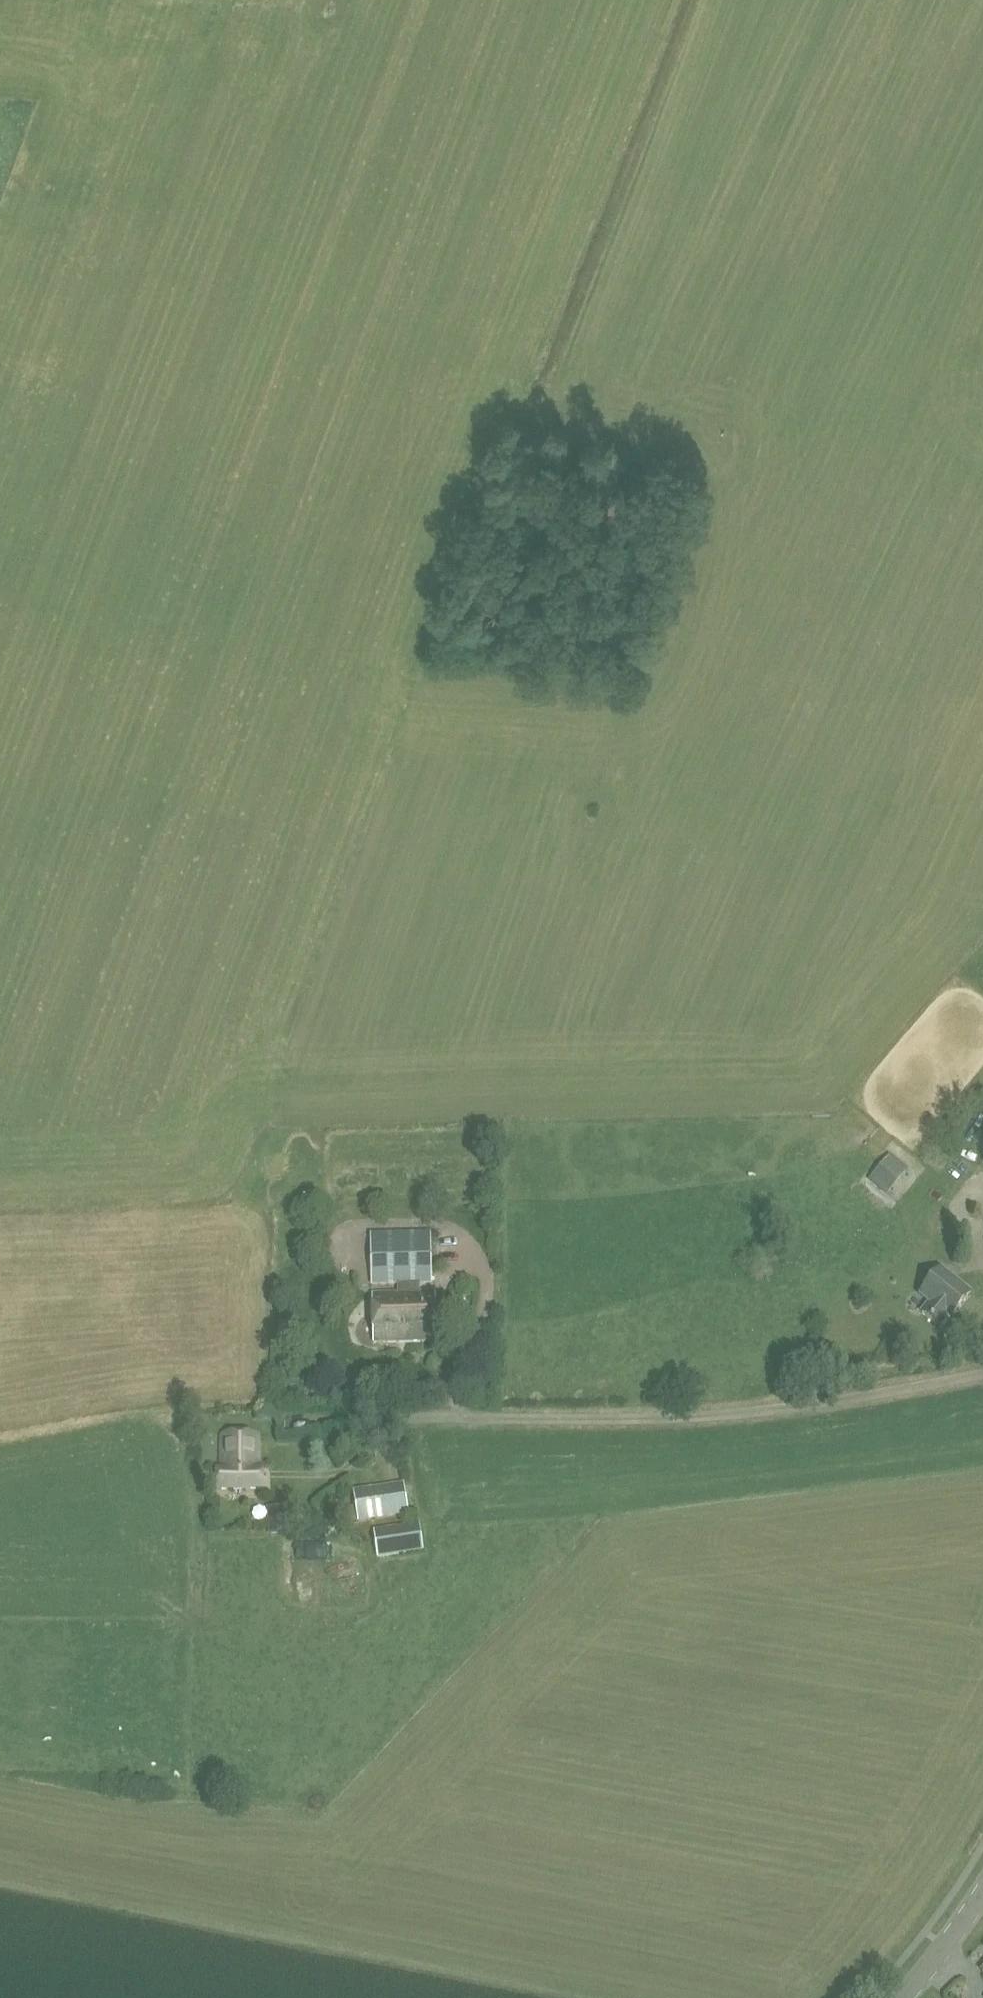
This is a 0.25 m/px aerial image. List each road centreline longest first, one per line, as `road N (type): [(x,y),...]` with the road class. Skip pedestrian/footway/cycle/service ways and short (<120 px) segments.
road 1 (secondary): [(903,1997),(982,1894)]

